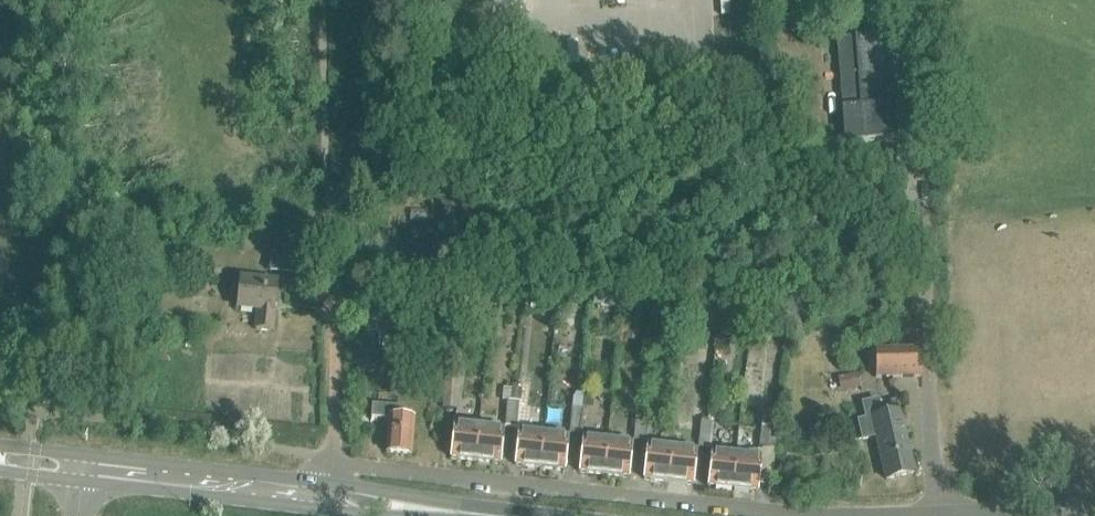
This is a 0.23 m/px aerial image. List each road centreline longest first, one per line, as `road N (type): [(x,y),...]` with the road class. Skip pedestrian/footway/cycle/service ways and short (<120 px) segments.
road 1 (secondary): [(85,469),(493,515)]

